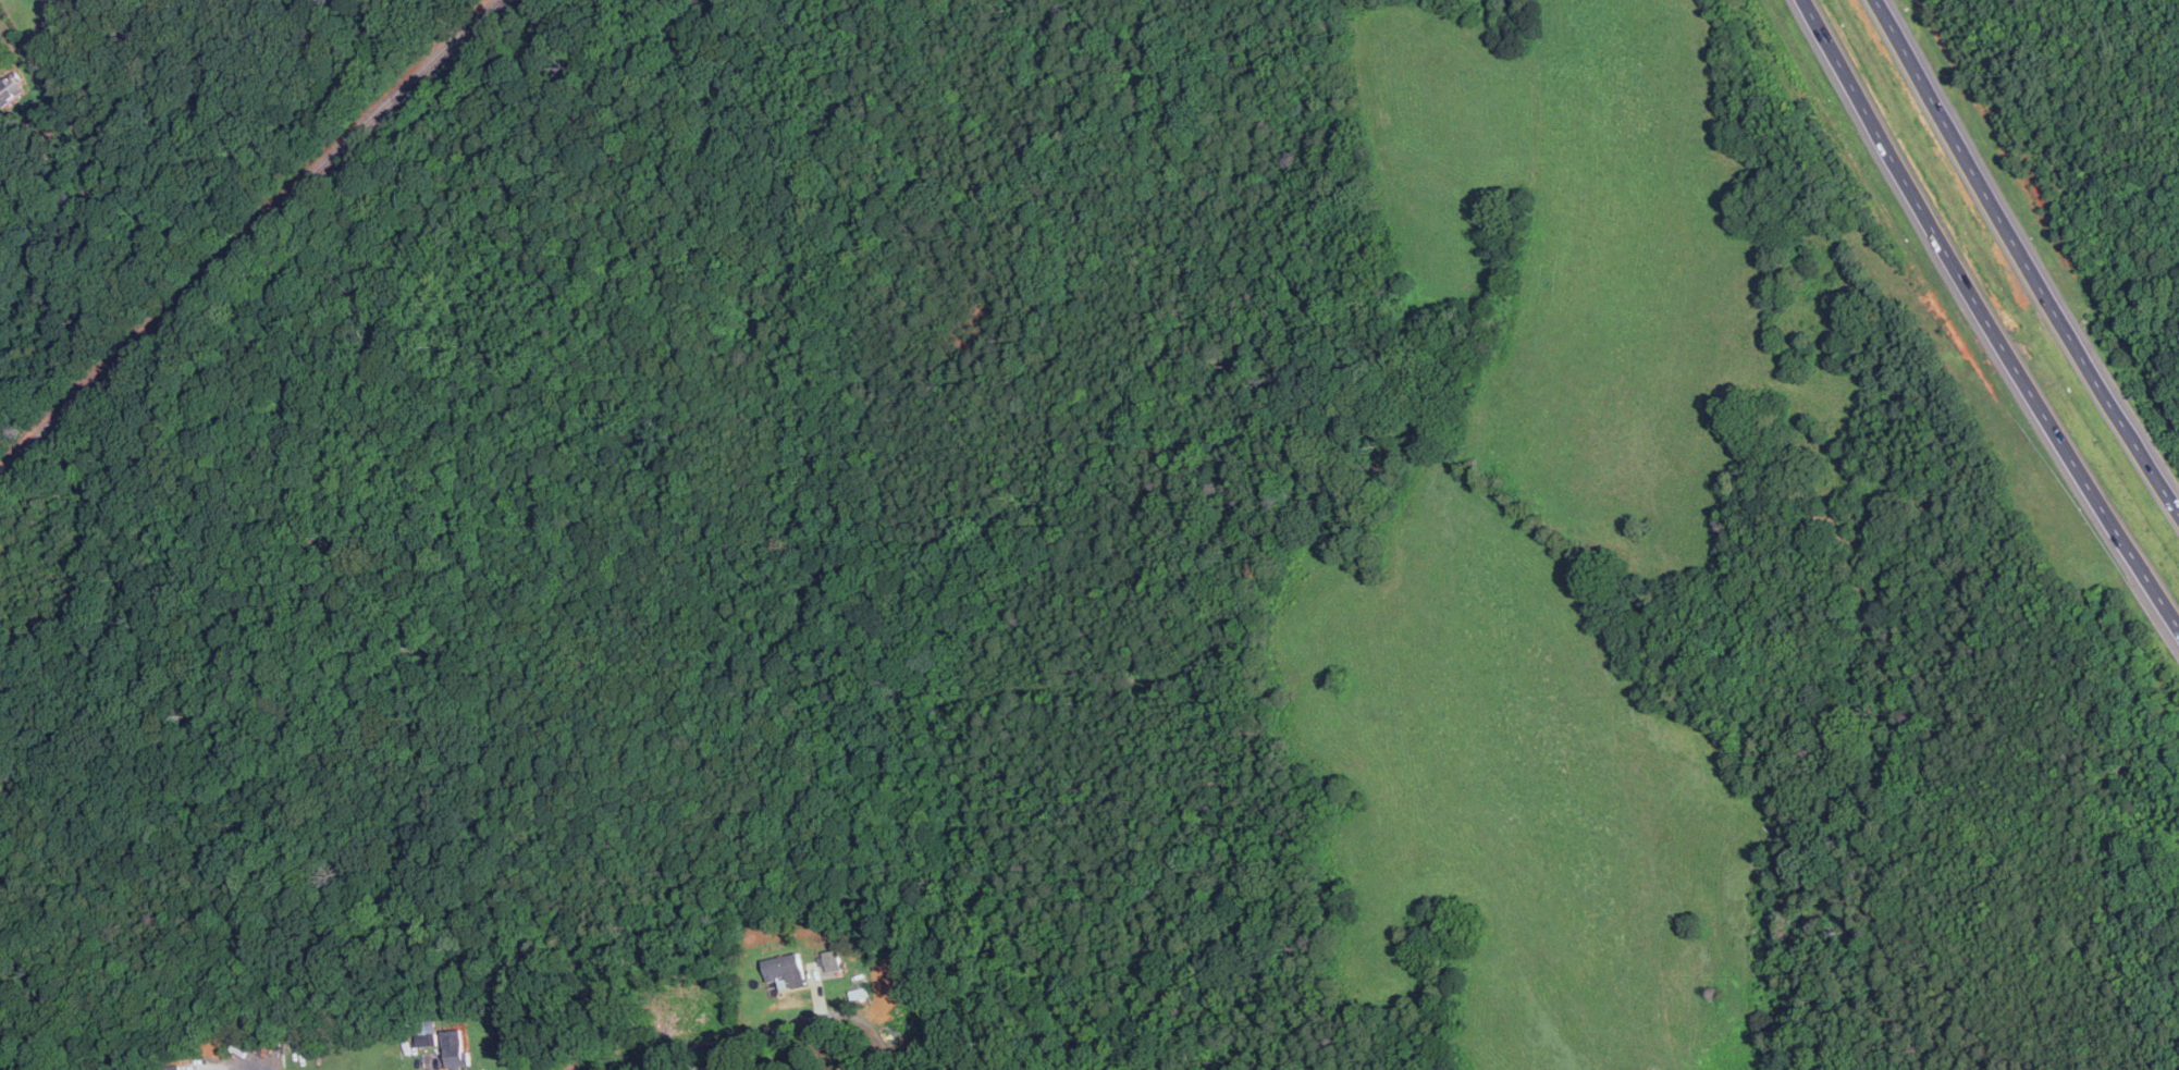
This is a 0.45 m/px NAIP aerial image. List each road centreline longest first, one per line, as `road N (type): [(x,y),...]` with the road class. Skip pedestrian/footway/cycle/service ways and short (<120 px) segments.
road 1 (motorway): [(1803,0),(1991,330),(2178,628)]
road 2 (motorway): [(2178,514),(1875,0)]
road 3 (residential): [(608,1069),(839,1018),(872,1030),(887,1069)]

